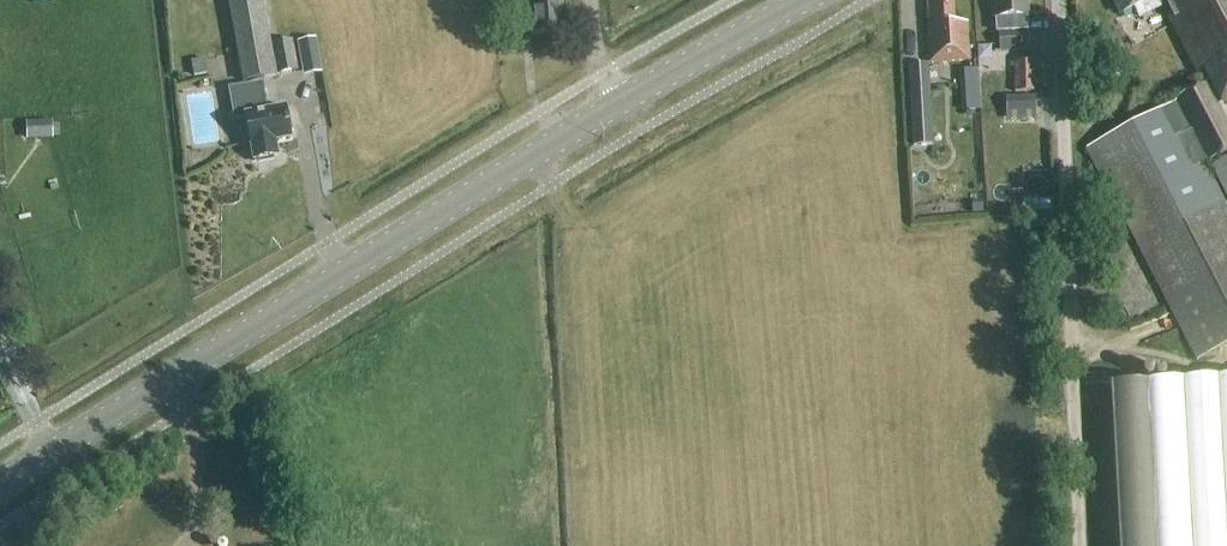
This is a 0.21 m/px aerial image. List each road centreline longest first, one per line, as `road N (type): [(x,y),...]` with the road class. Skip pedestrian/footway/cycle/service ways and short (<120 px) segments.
road 1 (primary): [(0,487),(620,103)]
road 2 (primary): [(620,103),(806,0)]

